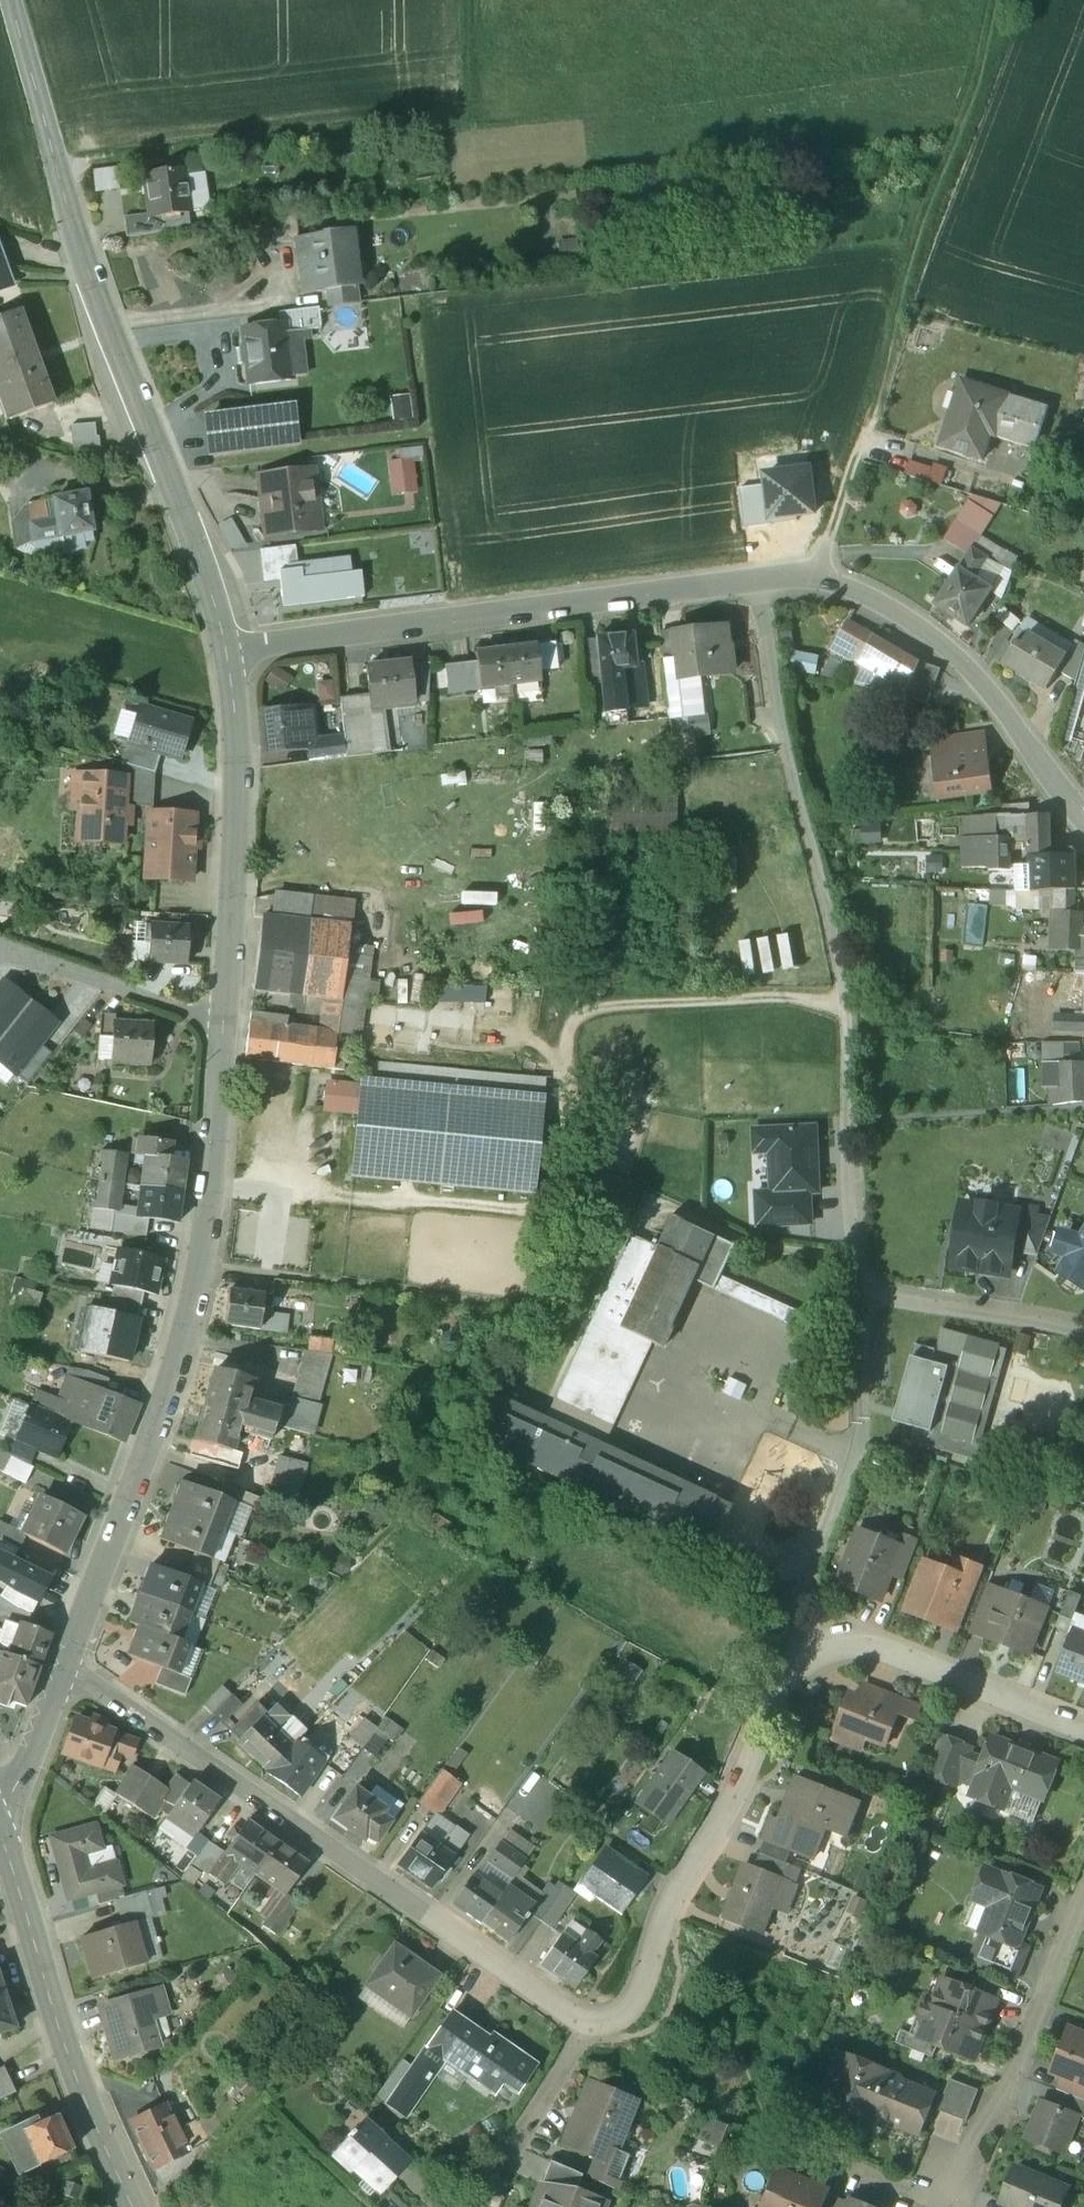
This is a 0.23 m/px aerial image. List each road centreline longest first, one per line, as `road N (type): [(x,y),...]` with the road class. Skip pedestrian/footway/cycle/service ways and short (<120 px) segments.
road 1 (residential): [(856,1278),(849,1007),(749,576)]
road 2 (secondary): [(12,0),(79,238),(211,582),(228,652)]
road 3 (secondary): [(225,1027),(200,1269),(175,1372),(64,1667)]
road 4 (residential): [(585,2029),(64,1667)]
road 5 (track): [(58,165),(471,115),(468,0)]
road 6 (residential): [(749,576),(228,652)]
road 7 (residential): [(805,1652),(780,1675),(724,1818),(671,1892),(651,1984),(631,2020),(610,2032),(585,2029)]
road 8 (residential): [(1083,820),(997,703),(924,637),(869,597),(815,574),(749,576)]
road 9 (secondary): [(0,1837),(63,2031),(134,2206)]
road 10 (residential): [(856,1278),(856,1446),(796,1613),(805,1652)]
road 11 (secondary): [(228,652),(239,763),(225,1027)]
road 12 (residential): [(1083,1902),(967,2206)]
road 13 (residential): [(1083,1730),(873,1647),(836,1642),(805,1652)]
road 14 (residential): [(0,952),(225,1027)]
road 15 (residential): [(1083,1331),(1046,1317),(896,1297),(856,1278)]
road 16 (residential): [(477,2206),(585,2029)]
road 17 (residential): [(950,2206),(779,2140)]
road 18 (secondary): [(64,1667),(13,1797),(0,1803)]

